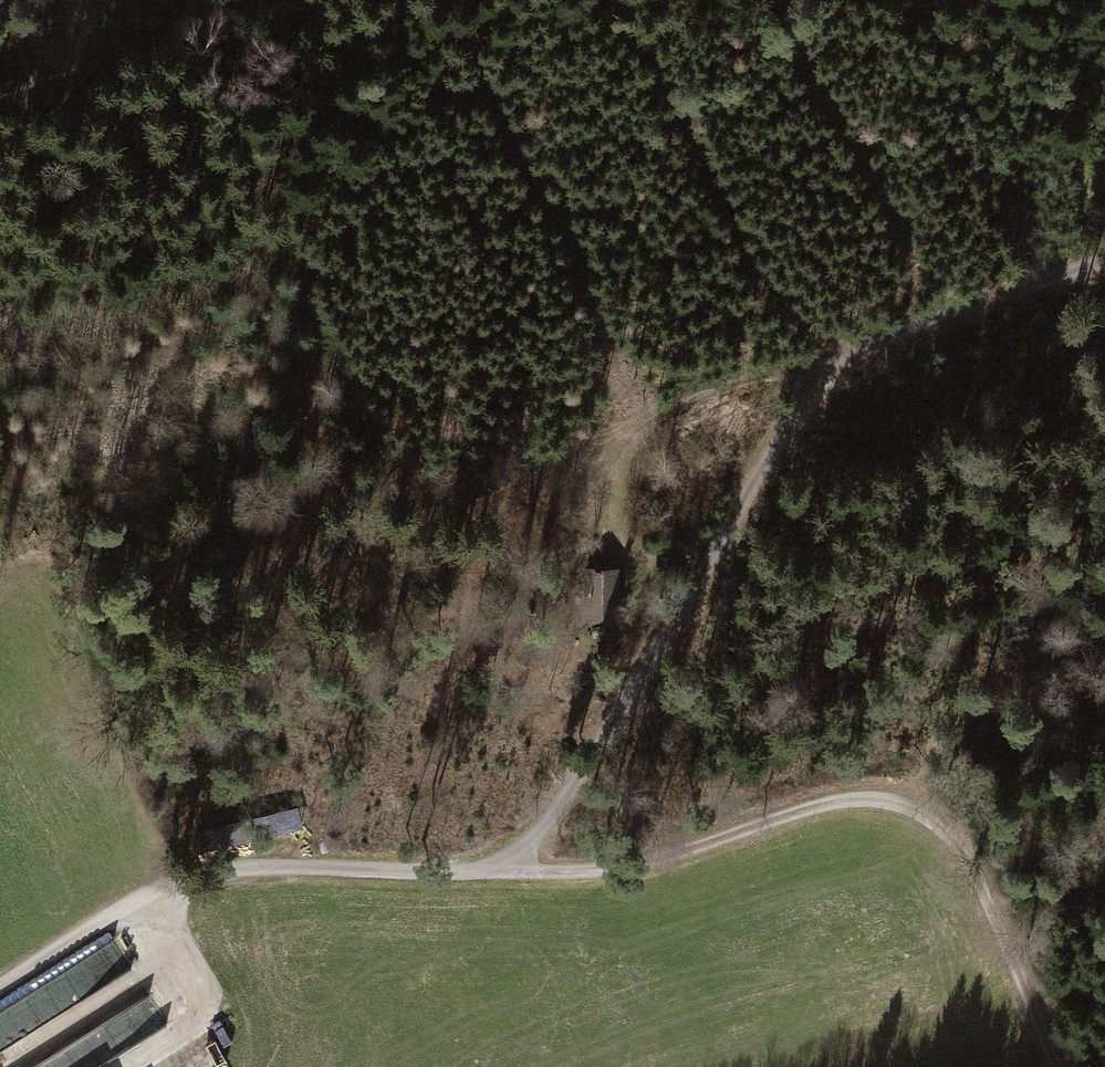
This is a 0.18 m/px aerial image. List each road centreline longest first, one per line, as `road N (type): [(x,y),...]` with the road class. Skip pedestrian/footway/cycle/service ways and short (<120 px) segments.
road 1 (track): [(0,994),(187,874),(269,866),(499,875),(546,825),(709,565),(797,379),(1104,256)]
road 2 (track): [(499,875),(595,876),(837,807),(882,805),(929,823),(965,865),(1054,1066)]
road 3 (track): [(623,433),(409,527),(86,638)]
road 4 (track): [(709,565),(616,549),(599,481),(623,433),(735,379),(797,379)]
road 5 (track): [(0,87),(208,0)]

